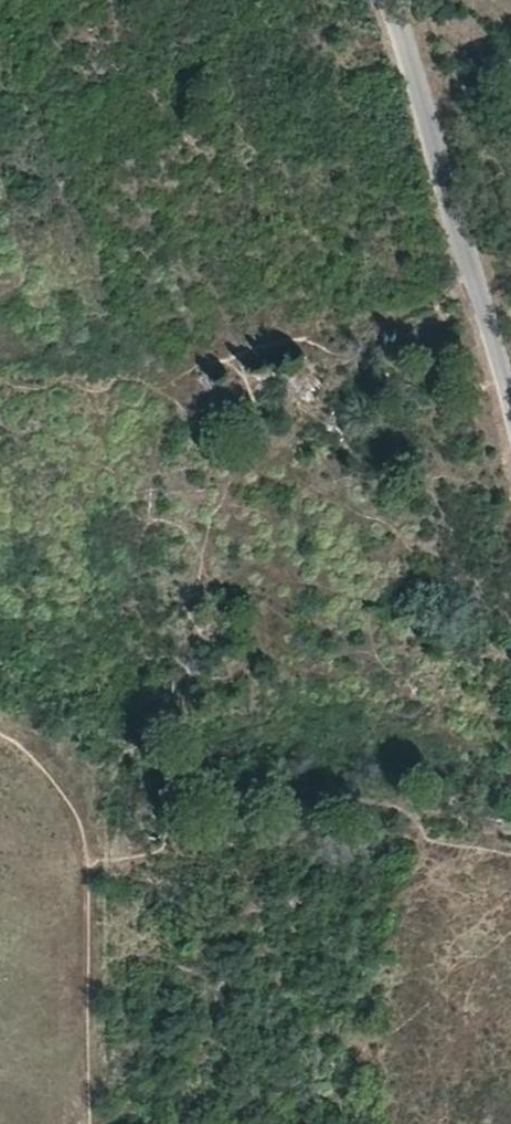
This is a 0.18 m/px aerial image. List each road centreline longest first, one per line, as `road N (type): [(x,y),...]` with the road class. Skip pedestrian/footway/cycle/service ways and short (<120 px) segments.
road 1 (residential): [(390,0),(510,417)]

